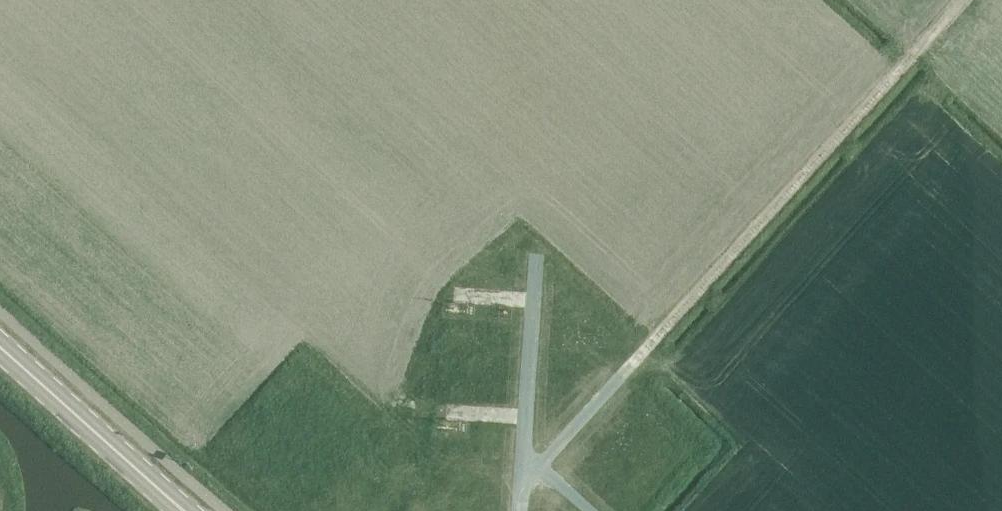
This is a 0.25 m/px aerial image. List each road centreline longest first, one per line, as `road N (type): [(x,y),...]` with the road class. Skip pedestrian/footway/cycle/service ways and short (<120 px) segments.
road 1 (secondary): [(184,510),(0,347)]

